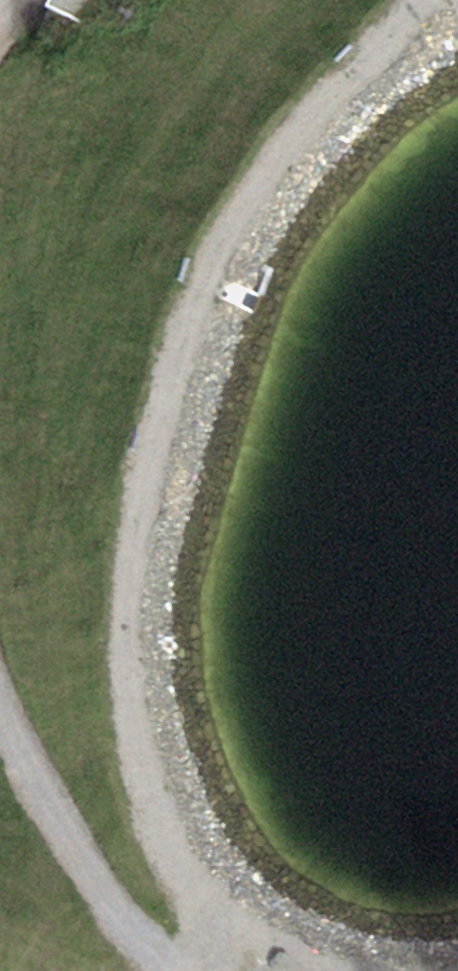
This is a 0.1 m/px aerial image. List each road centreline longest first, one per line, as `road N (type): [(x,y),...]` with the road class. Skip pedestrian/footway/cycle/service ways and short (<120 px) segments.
road 1 (track): [(227,970),(153,831),(122,656),(133,486),(196,272),(279,135),(416,0)]
road 2 (track): [(0,702),(60,823),(160,952),(207,970)]

